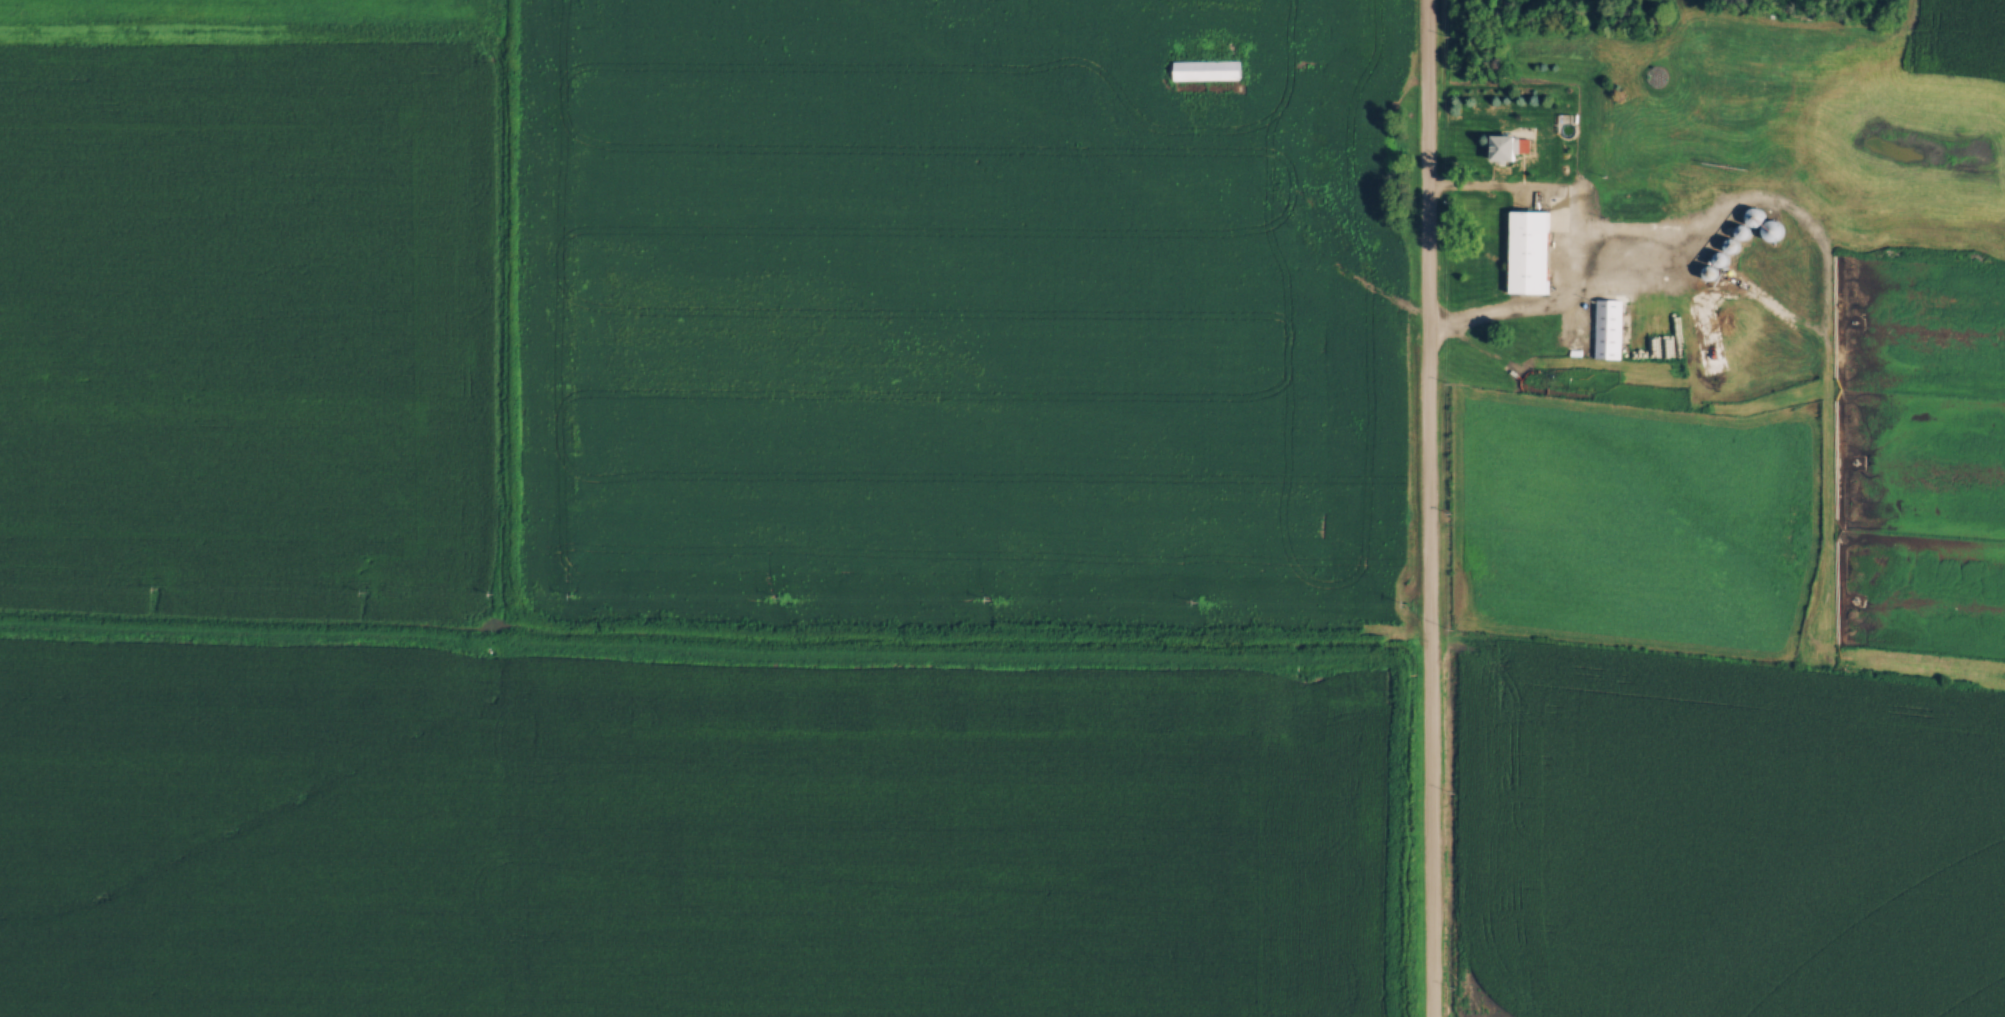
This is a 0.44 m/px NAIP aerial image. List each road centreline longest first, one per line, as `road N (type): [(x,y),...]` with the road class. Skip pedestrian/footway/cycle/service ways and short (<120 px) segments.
road 1 (residential): [(1425,0),(1429,1016)]

